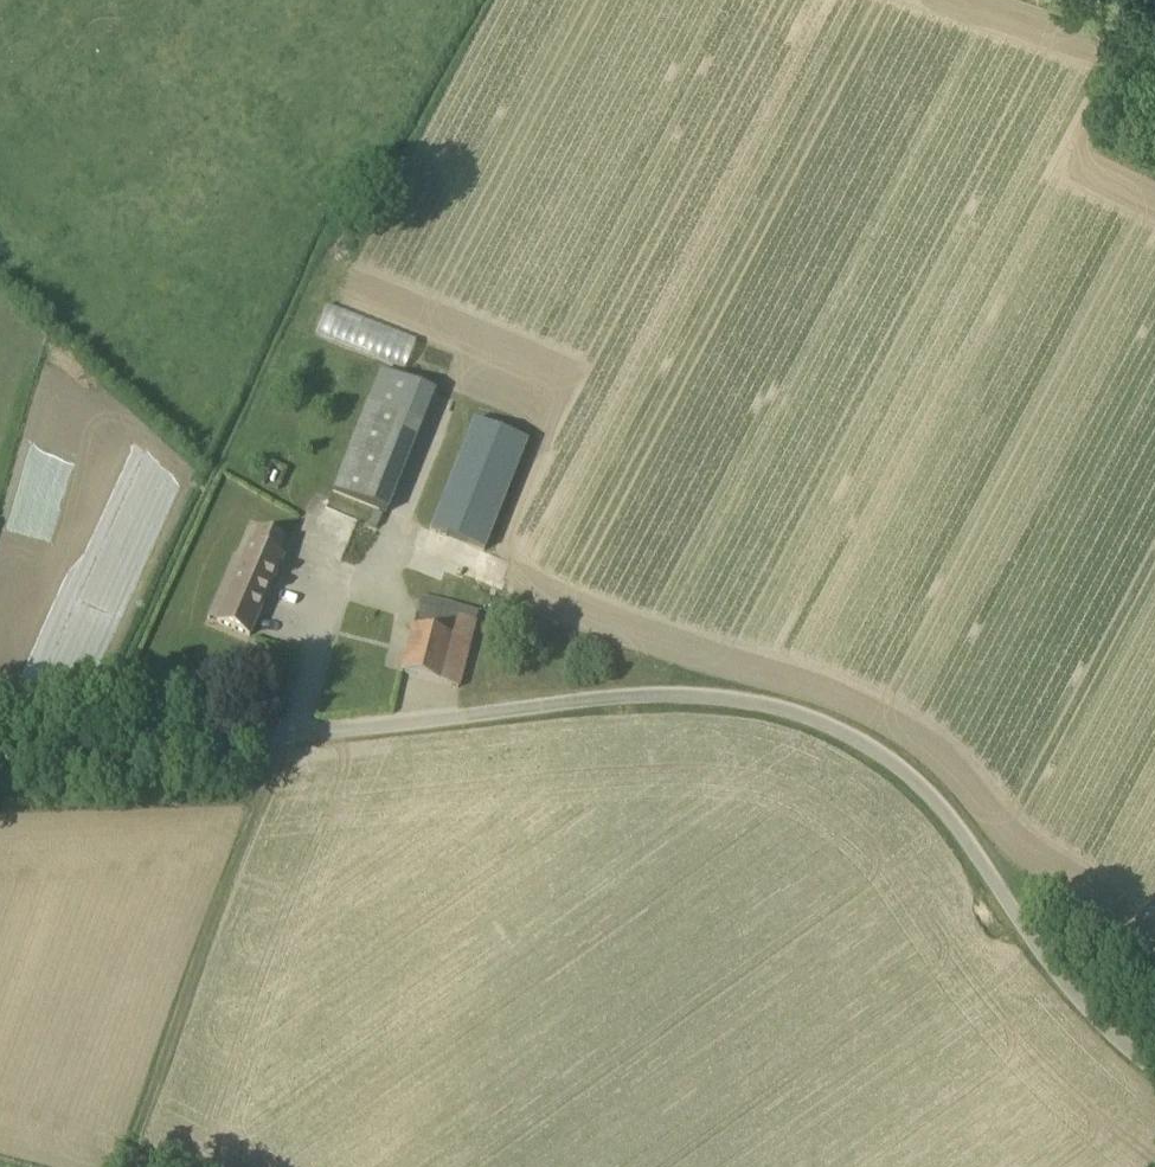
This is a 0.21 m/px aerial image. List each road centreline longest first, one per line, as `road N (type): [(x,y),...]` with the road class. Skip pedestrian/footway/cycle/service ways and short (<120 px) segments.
road 1 (unclassified): [(1154,1100),(1070,999),(983,857),(926,795),(833,737),(740,706),(664,706),(445,734),(0,755)]
road 2 (track): [(285,741),(231,859),(128,1166)]

